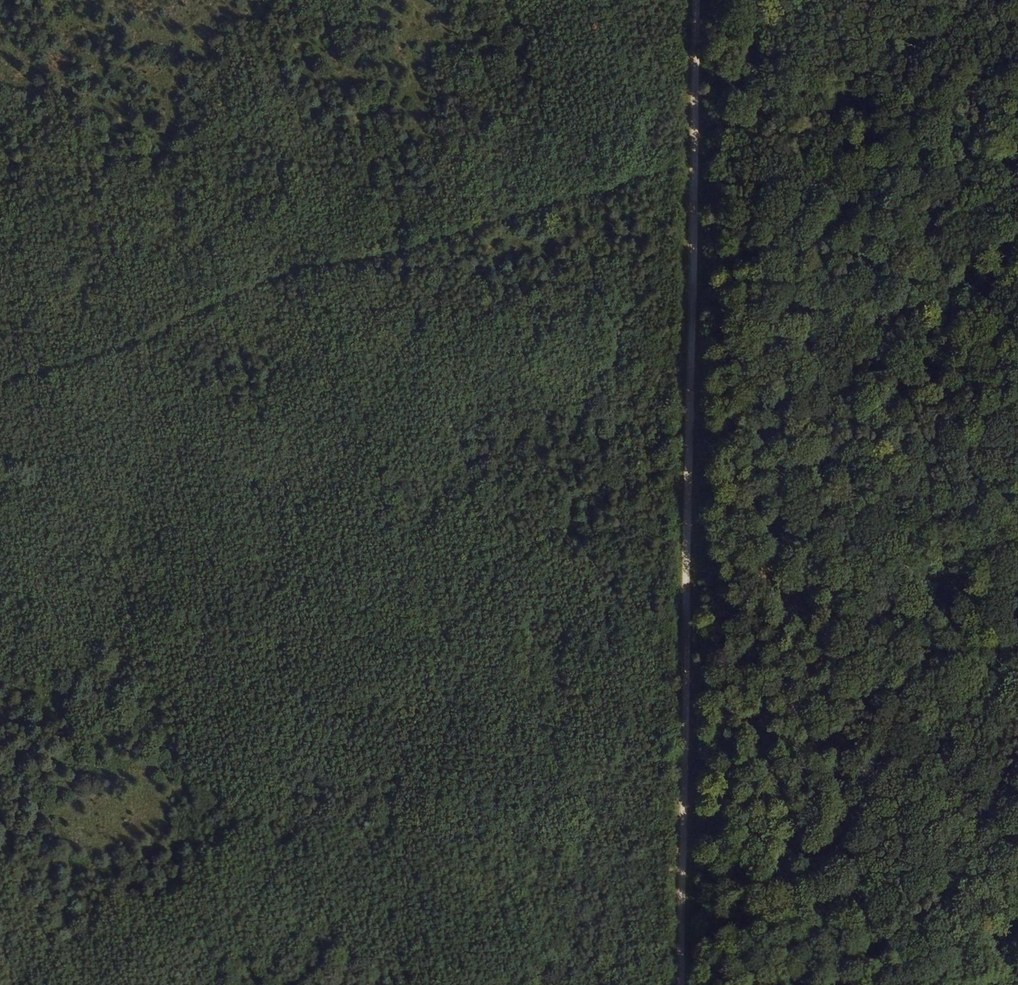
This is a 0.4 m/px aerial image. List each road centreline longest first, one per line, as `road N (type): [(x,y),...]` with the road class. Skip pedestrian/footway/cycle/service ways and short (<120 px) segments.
road 1 (track): [(693,253),(680,984)]
road 2 (track): [(697,0),(693,253)]

